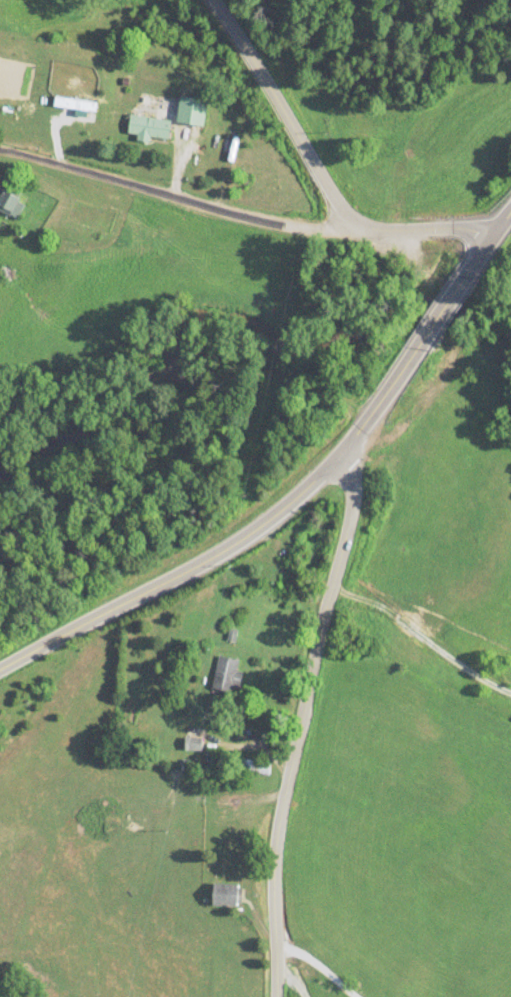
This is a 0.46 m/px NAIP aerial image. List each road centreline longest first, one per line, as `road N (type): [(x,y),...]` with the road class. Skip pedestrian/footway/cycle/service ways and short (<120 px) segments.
road 1 (tertiary): [(276,996),(274,814),(352,504),(343,457)]
road 2 (secondary): [(419,350),(343,457),(251,538),(0,678)]
road 3 (residential): [(351,227),(268,228),(0,151)]
road 4 (residential): [(351,227),(211,0)]
road 5 (residential): [(504,225),(351,227)]

